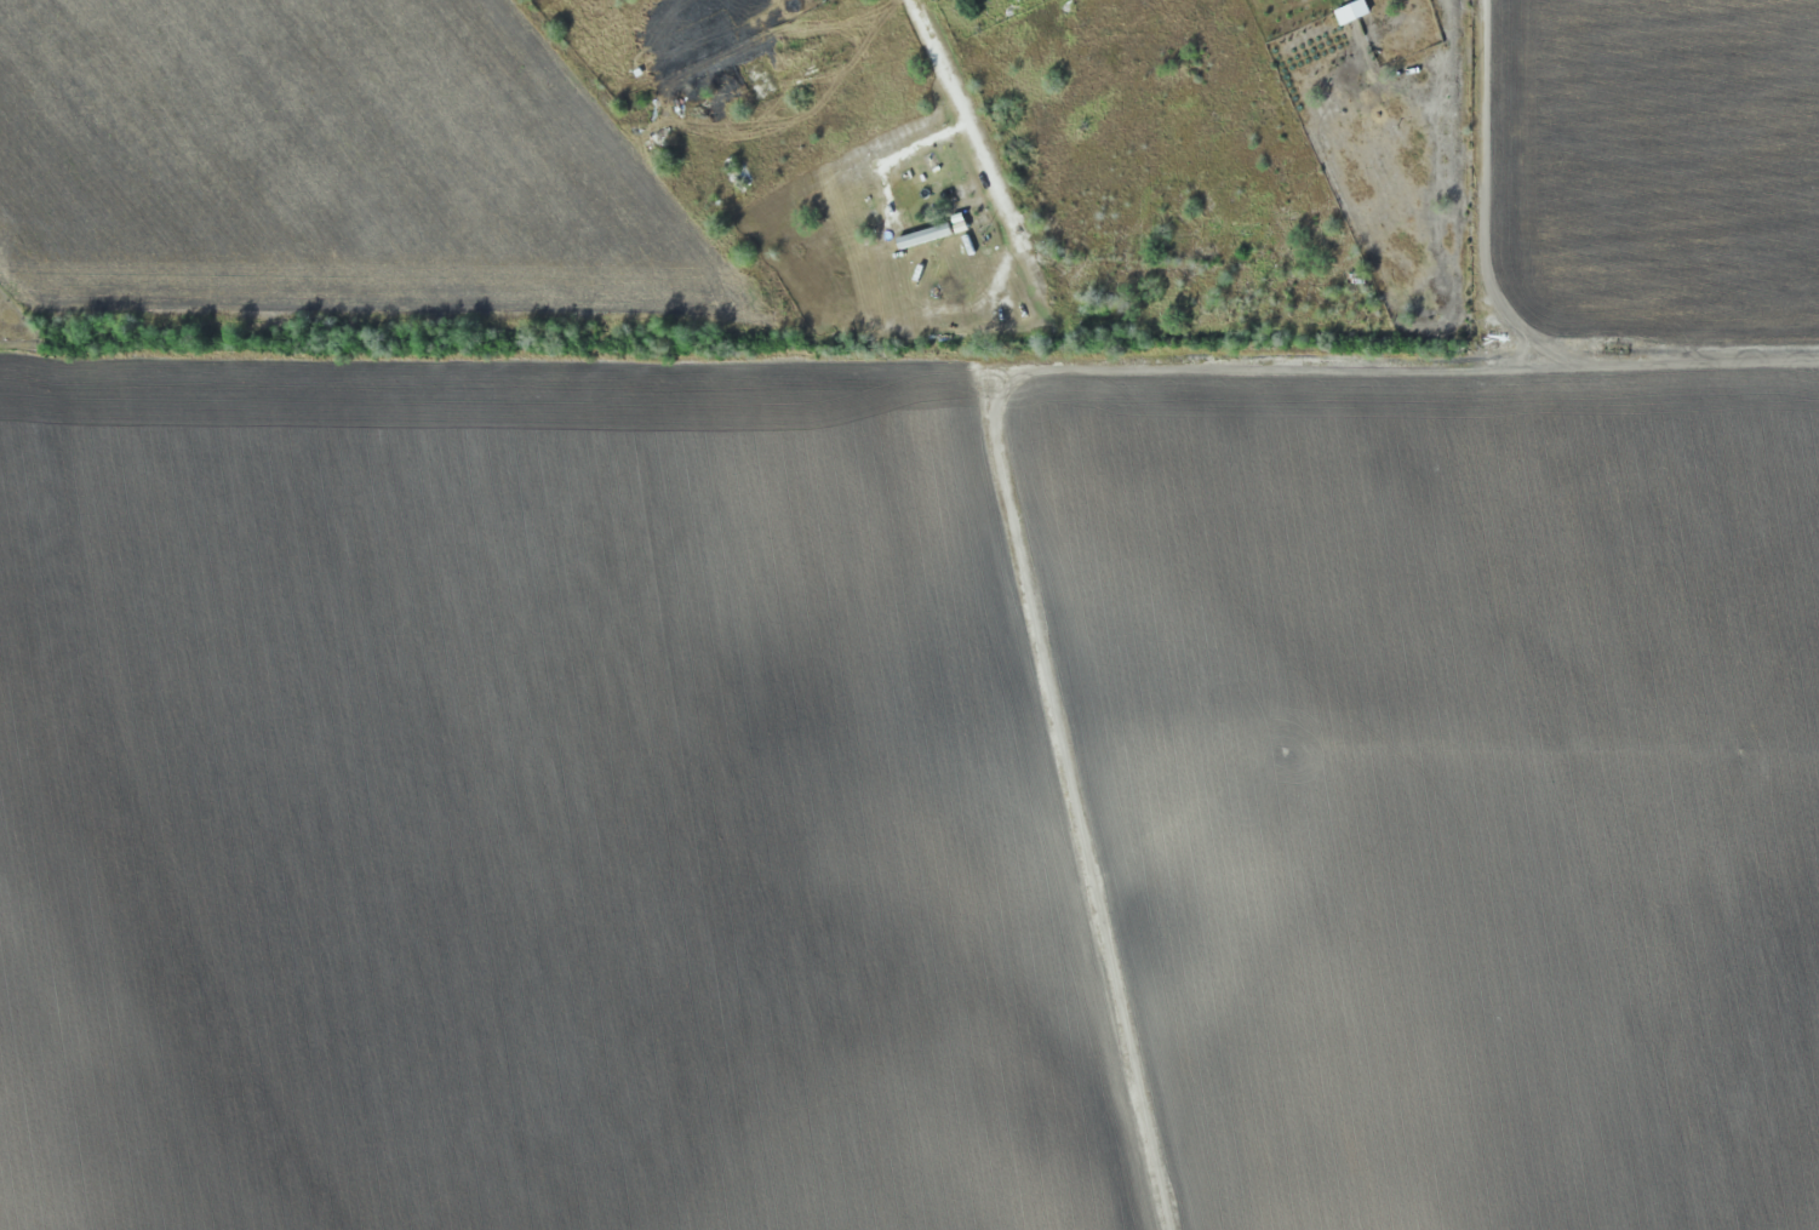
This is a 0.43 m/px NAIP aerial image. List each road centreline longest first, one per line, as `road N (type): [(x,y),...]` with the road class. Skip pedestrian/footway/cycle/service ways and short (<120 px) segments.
road 1 (track): [(1818,366),(1006,372)]

